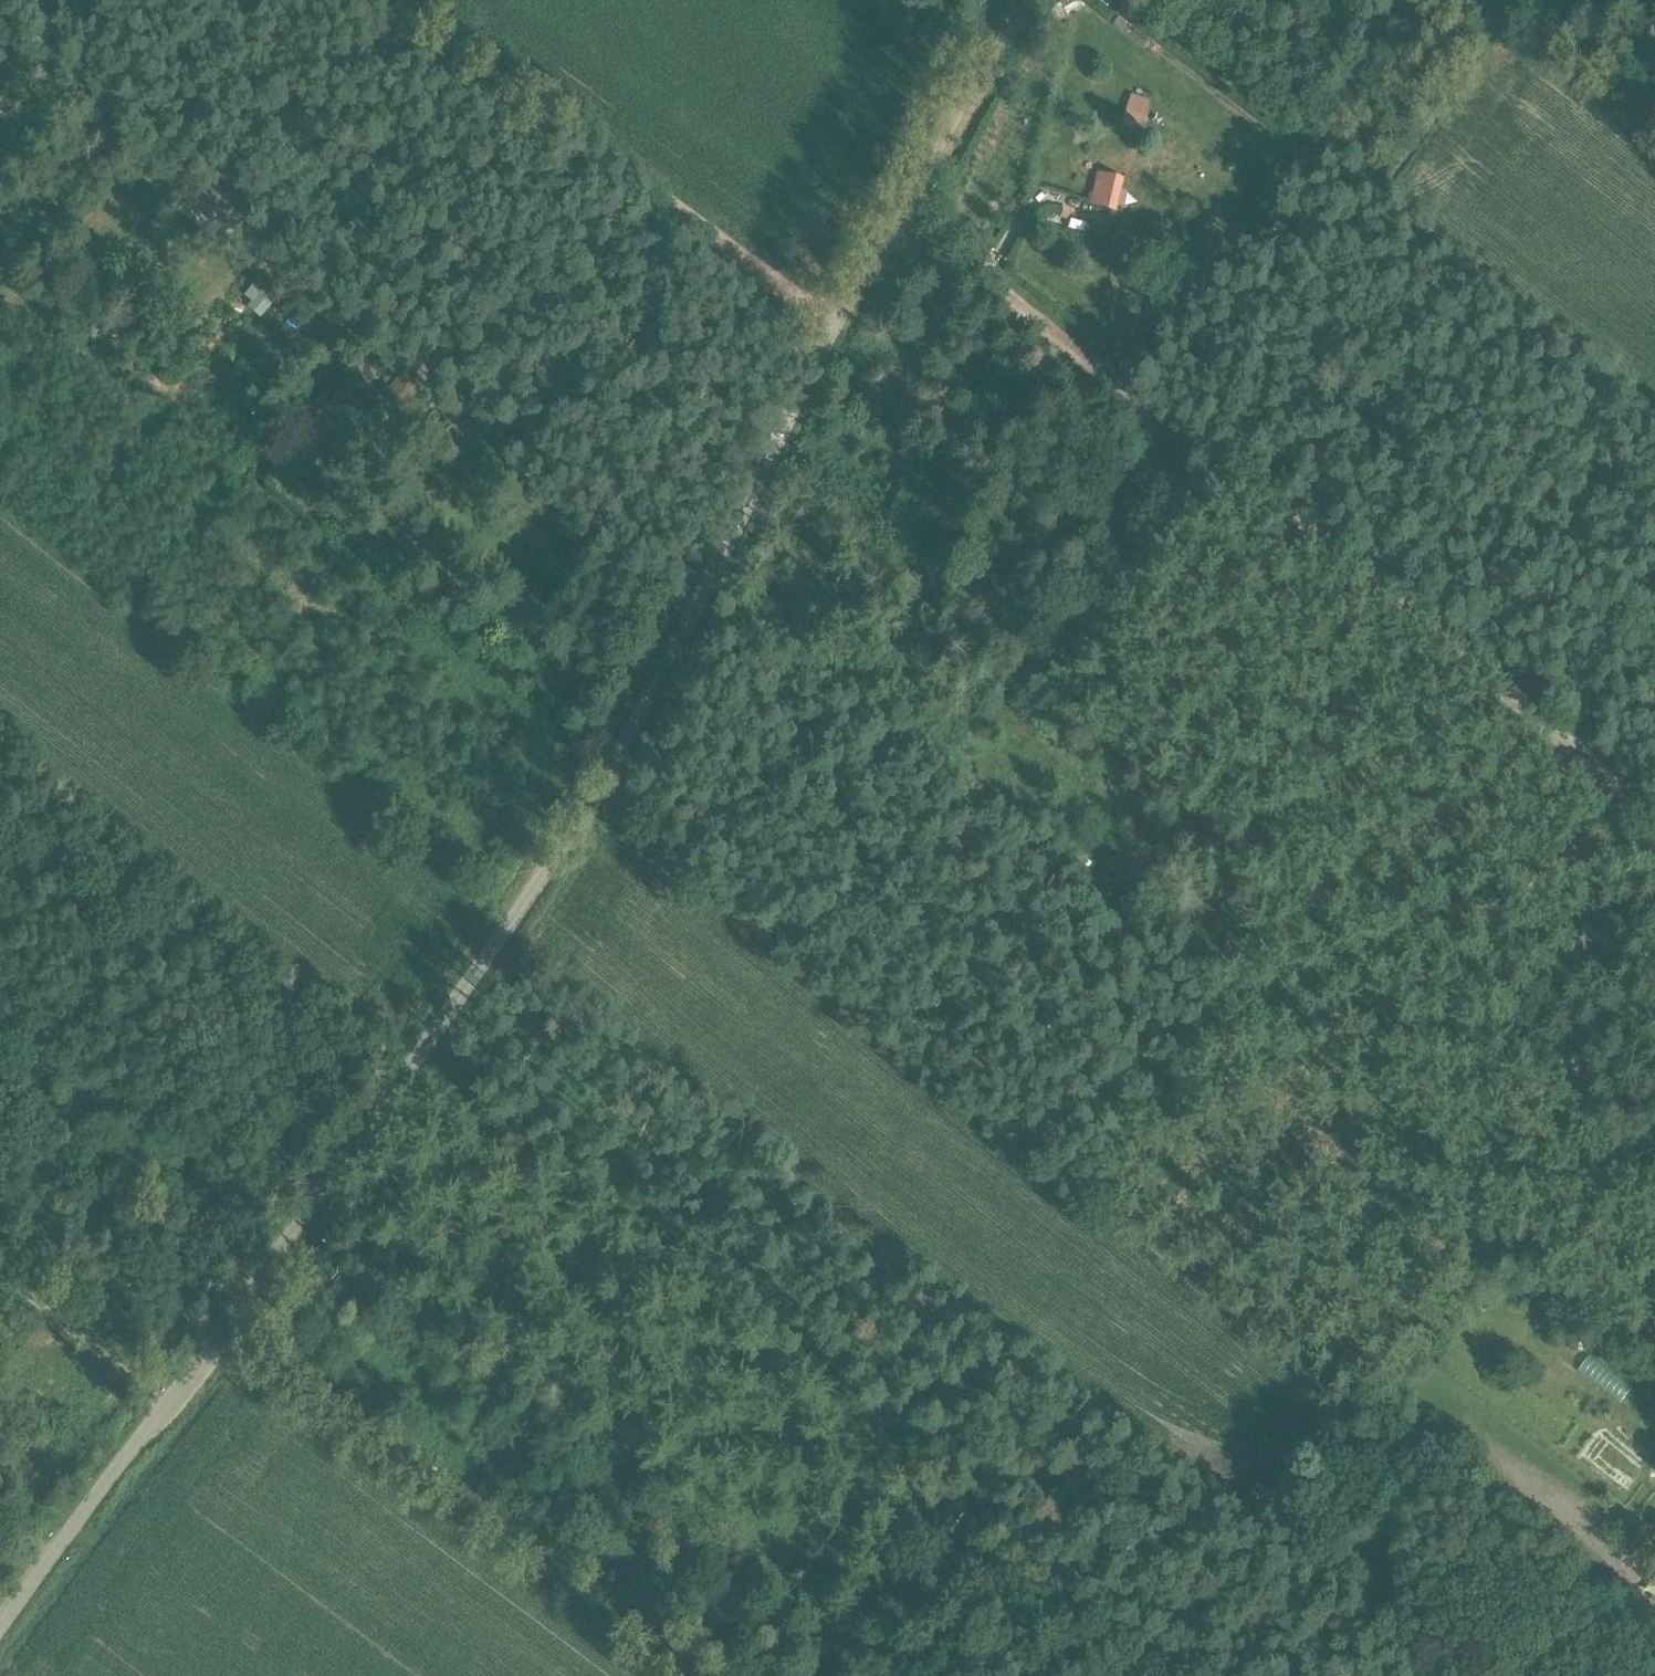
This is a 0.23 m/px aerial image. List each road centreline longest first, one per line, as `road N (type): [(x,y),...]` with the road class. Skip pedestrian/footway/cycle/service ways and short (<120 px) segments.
road 1 (residential): [(163,1409),(498,943),(640,712),(839,320),(1024,0)]
road 2 (track): [(897,224),(1348,566),(1654,812)]
road 3 (track): [(1217,828),(764,473)]
road 4 (track): [(839,320),(427,0)]
road 5 (residential): [(0,1274),(163,1409)]
road 6 (residential): [(65,1546),(163,1409)]

